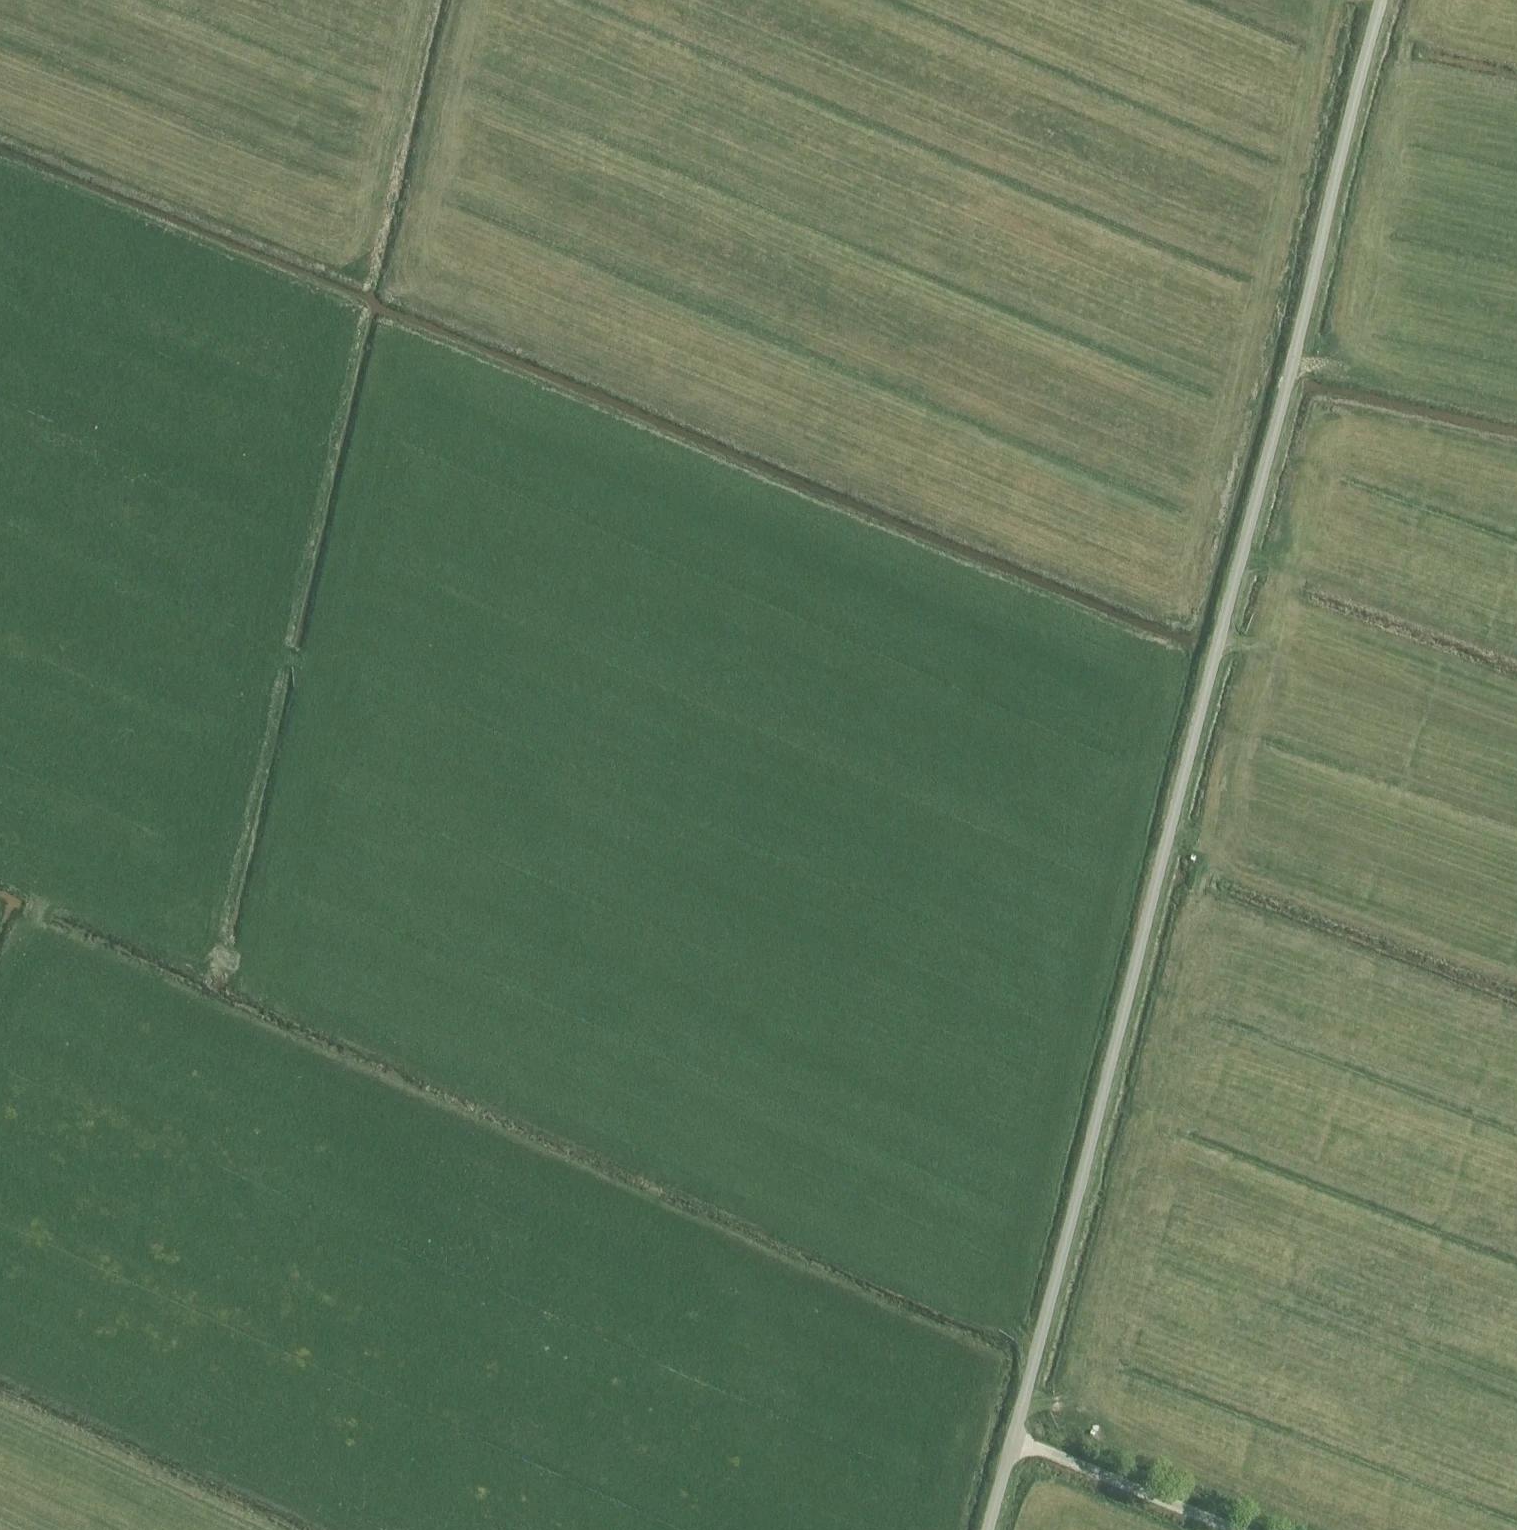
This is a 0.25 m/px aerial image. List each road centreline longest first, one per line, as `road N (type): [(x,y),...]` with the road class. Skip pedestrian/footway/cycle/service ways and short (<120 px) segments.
road 1 (unclassified): [(988,1529),(1383,0)]
road 2 (track): [(1012,1441),(1231,1529)]

